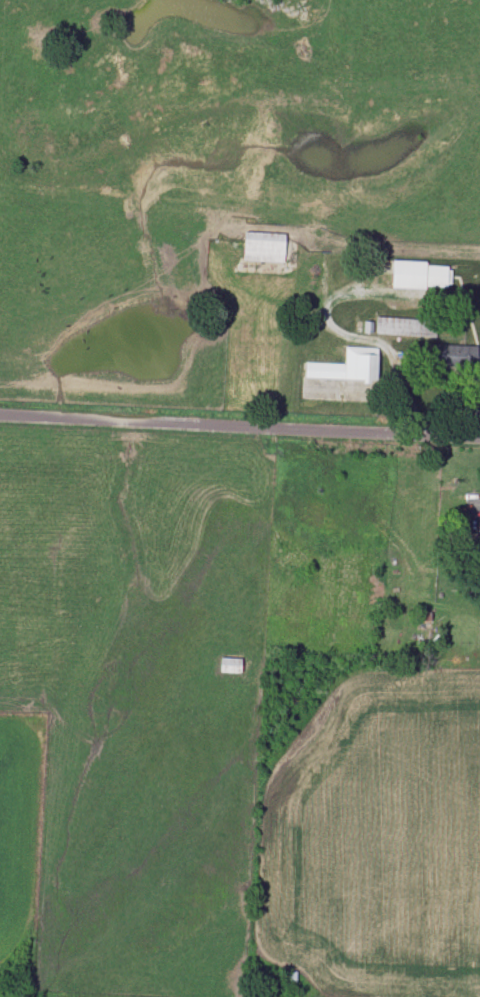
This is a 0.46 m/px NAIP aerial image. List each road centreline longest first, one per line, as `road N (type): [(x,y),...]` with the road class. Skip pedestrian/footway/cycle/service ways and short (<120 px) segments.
road 1 (residential): [(0,408),(479,433)]

